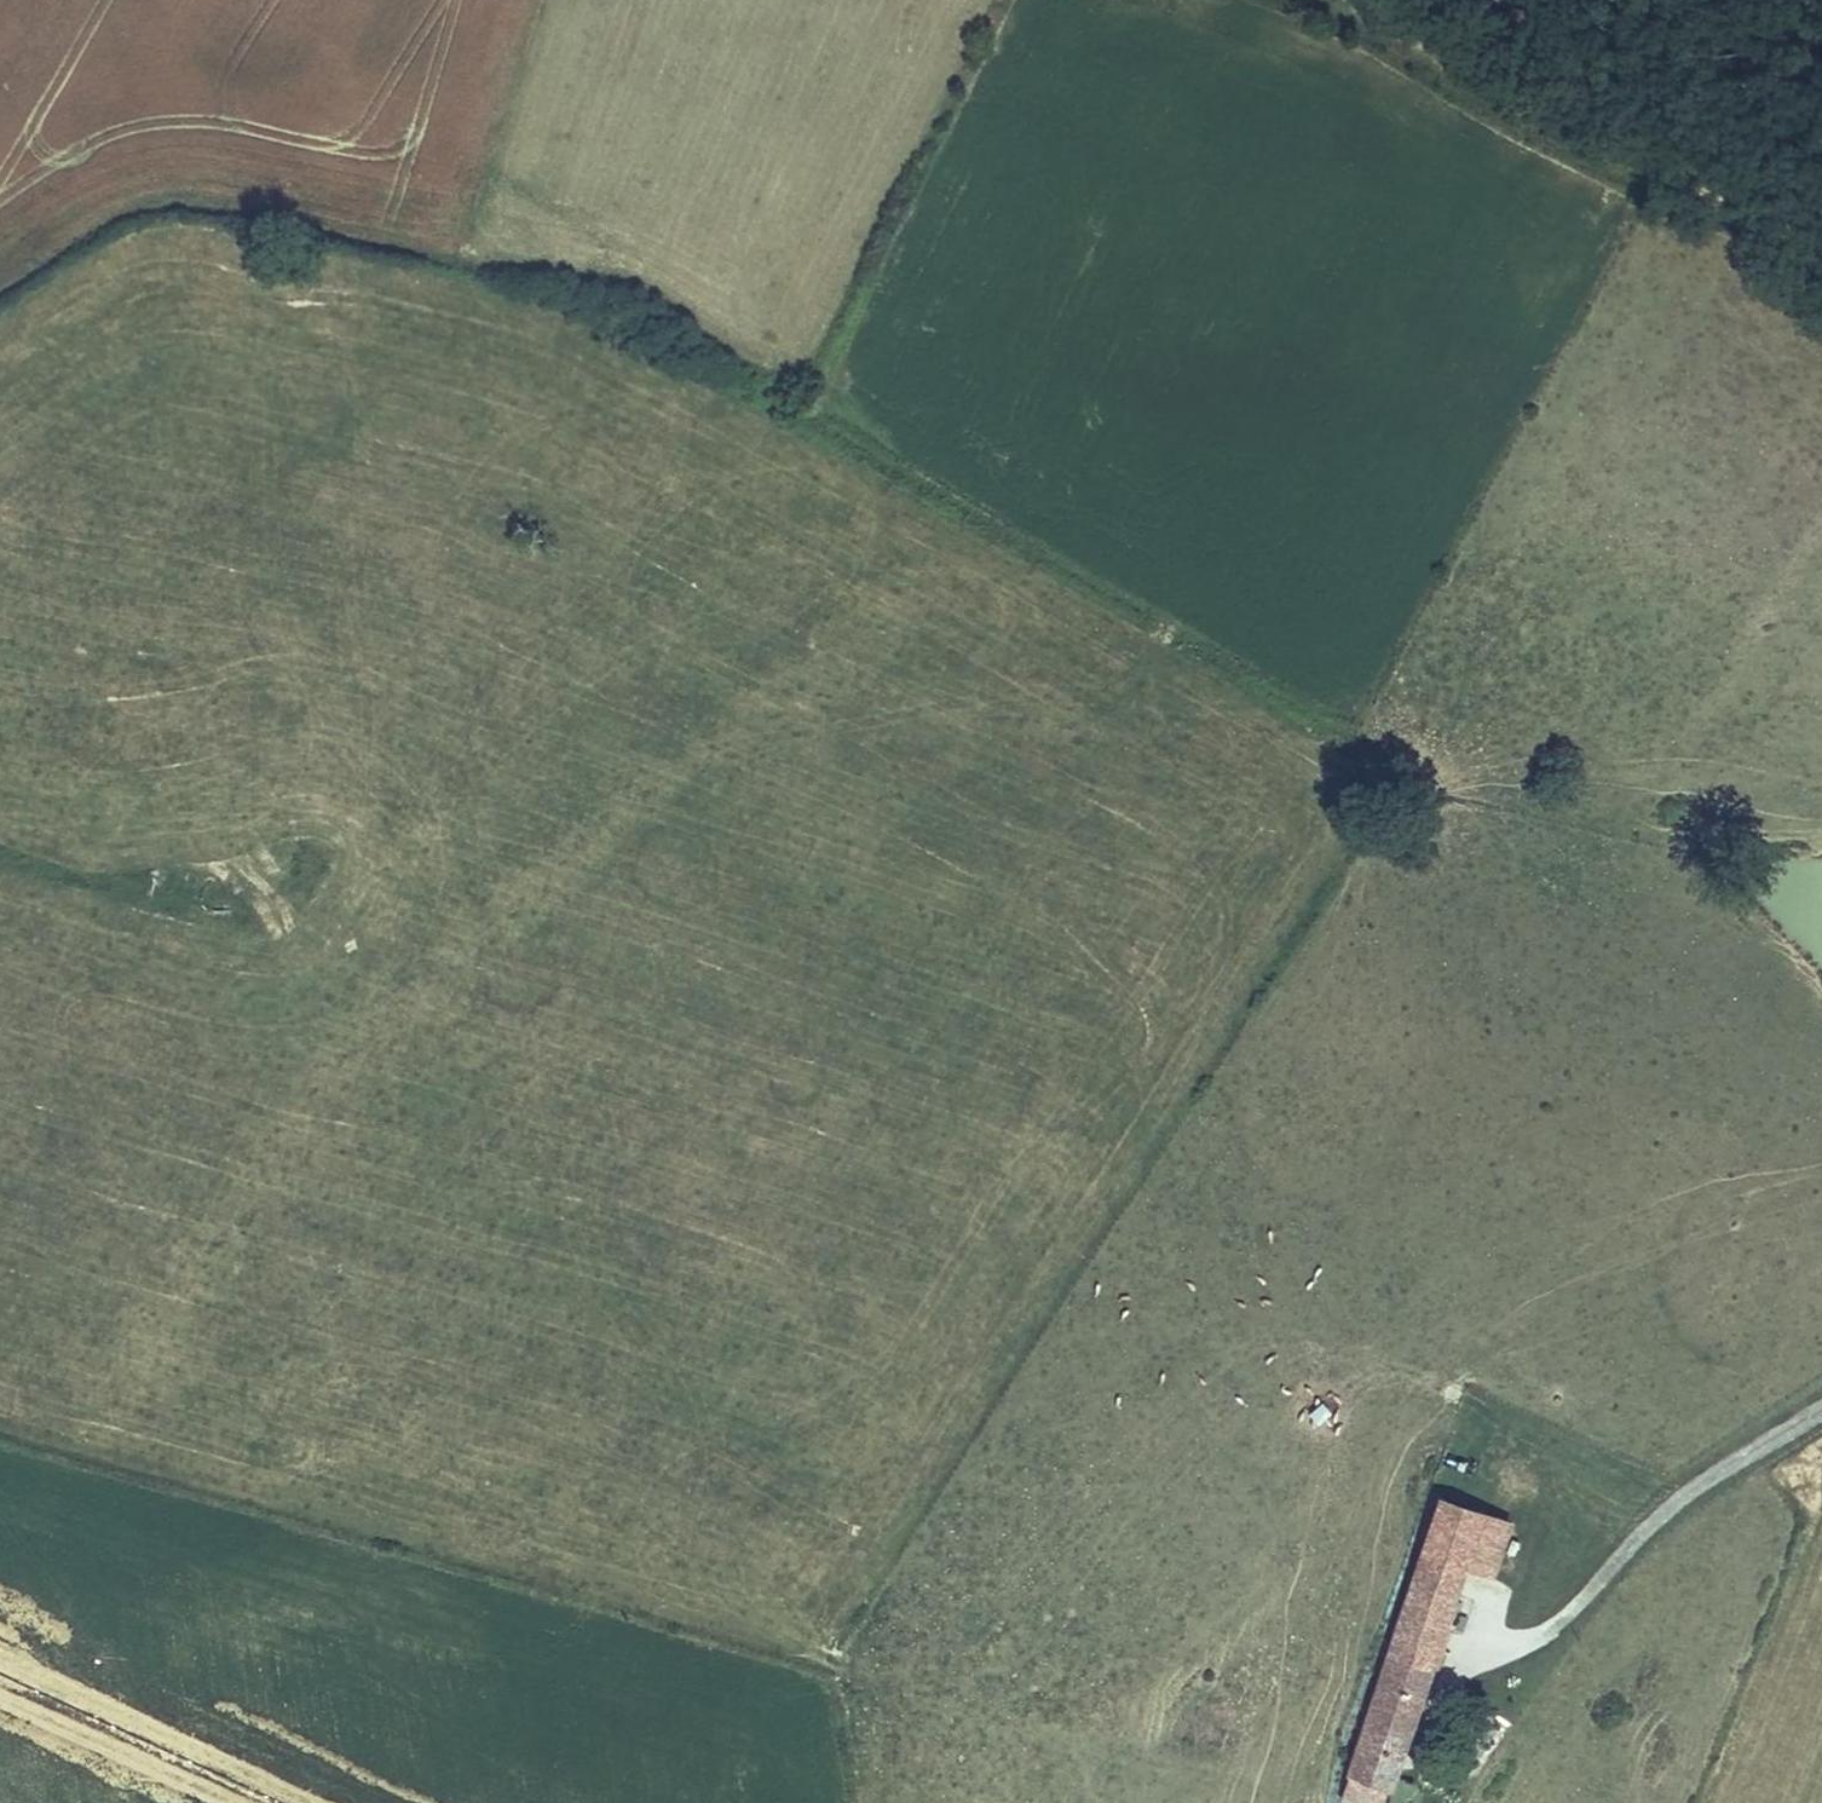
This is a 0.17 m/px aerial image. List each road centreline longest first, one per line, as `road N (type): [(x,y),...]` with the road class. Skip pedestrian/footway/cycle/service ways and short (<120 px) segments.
road 1 (track): [(1821,304),(1663,192),(1320,0)]

